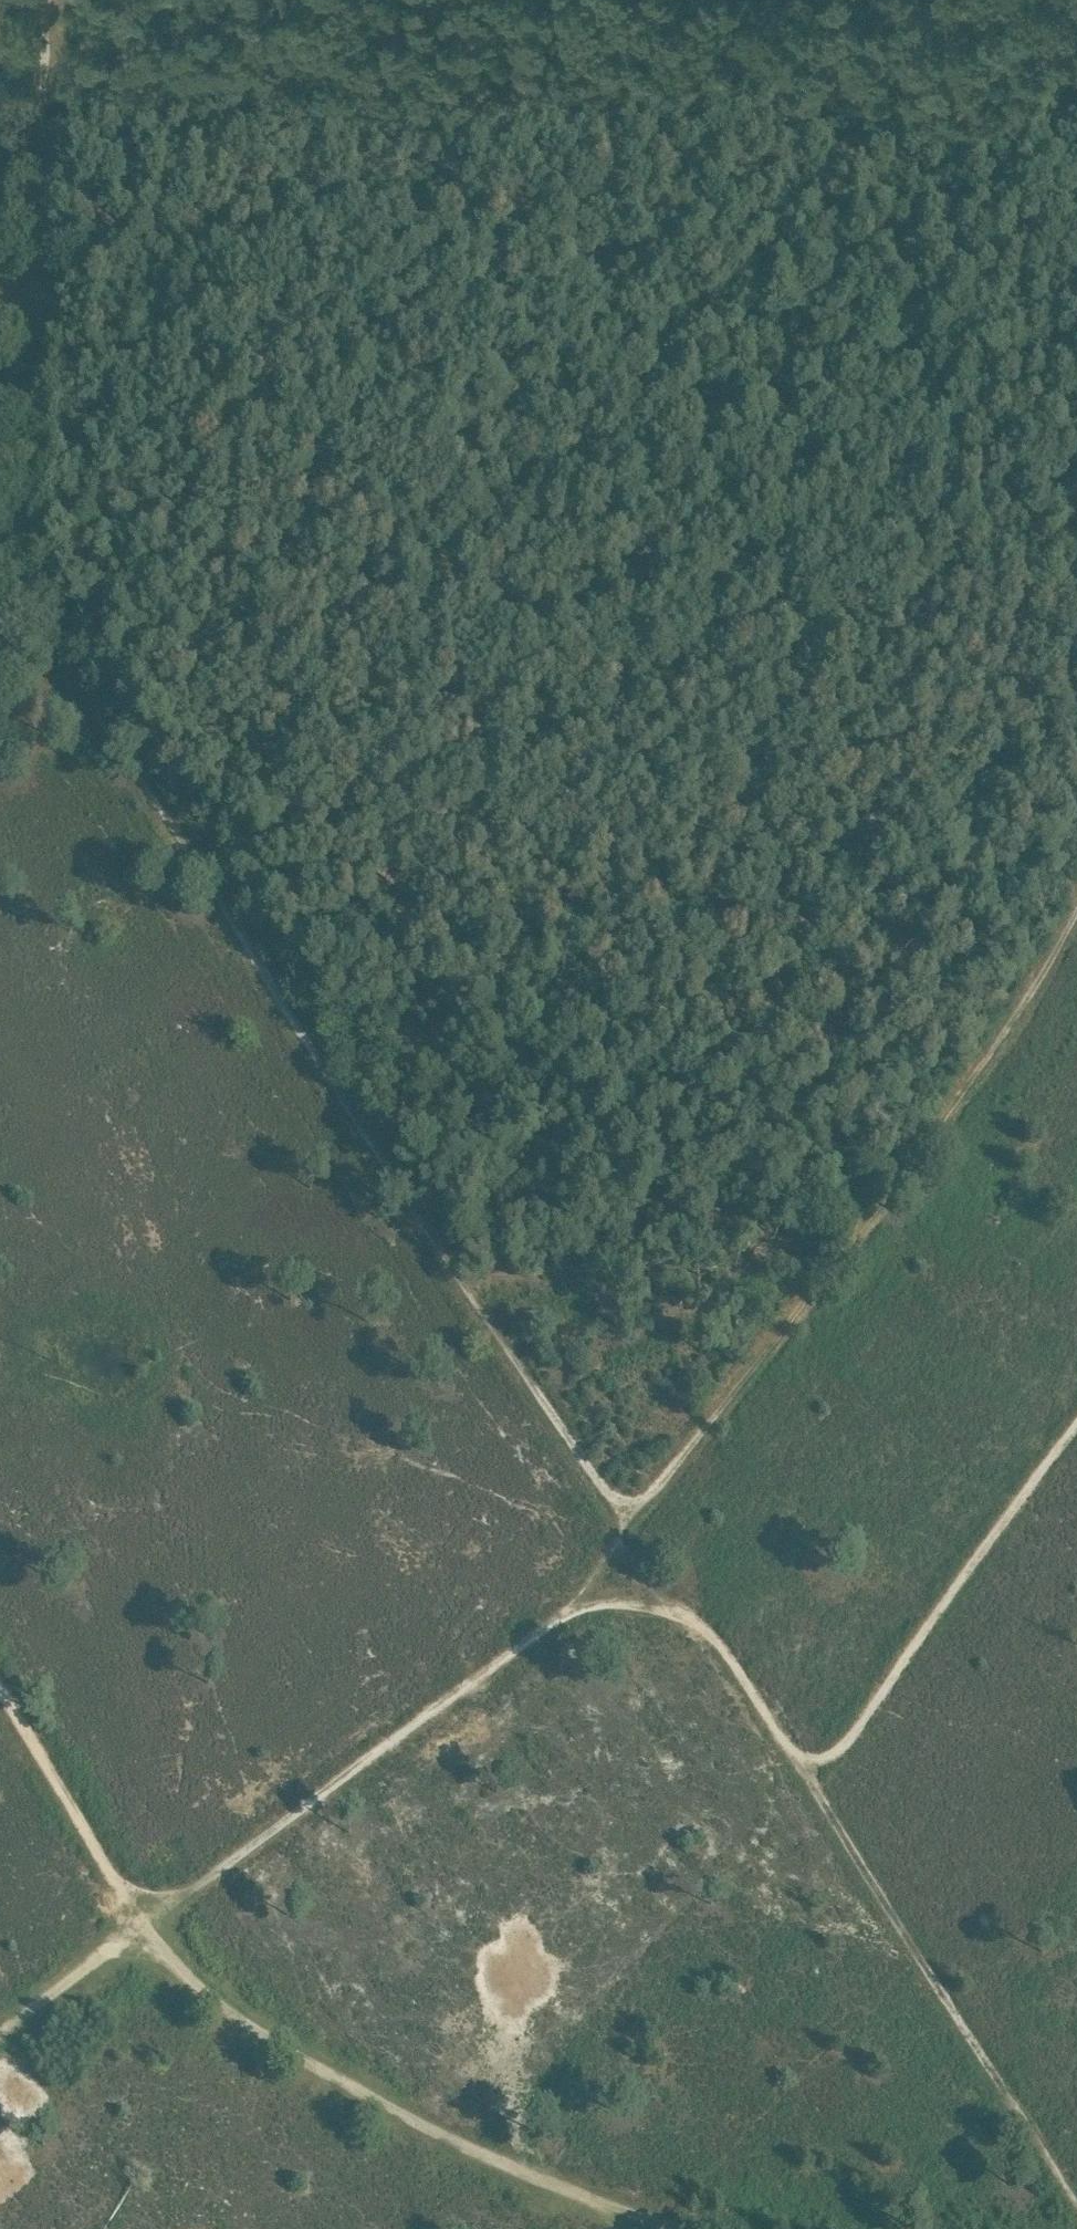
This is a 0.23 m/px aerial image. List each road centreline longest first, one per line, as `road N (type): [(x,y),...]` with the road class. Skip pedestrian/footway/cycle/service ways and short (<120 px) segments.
road 1 (track): [(629,1528),(155,787),(19,556),(42,0)]
road 2 (track): [(1076,908),(1017,1018),(629,1528)]
road 3 (track): [(133,1920),(473,1668),(629,1528)]
road 4 (track): [(133,1920),(230,2013),(497,2159),(656,2221)]
road 5 (track): [(133,1920),(0,1699)]
road 6 (track): [(0,2025),(133,1920)]

